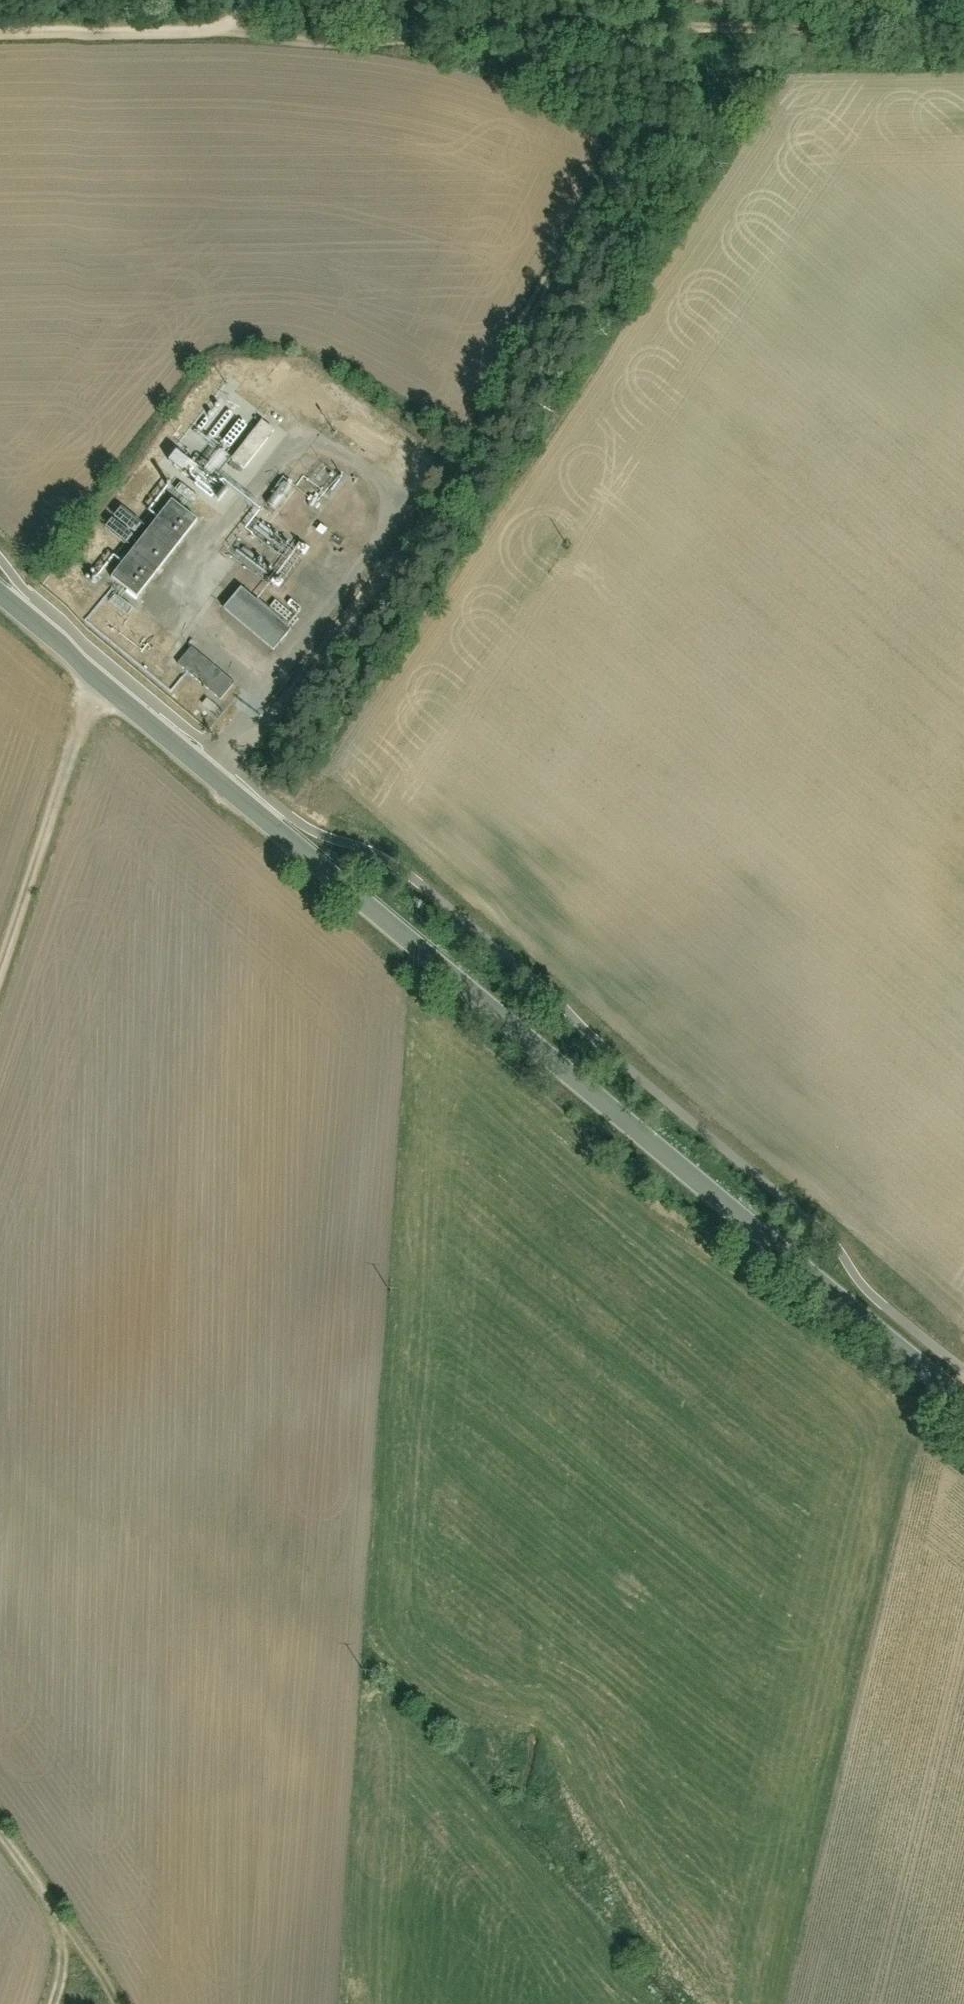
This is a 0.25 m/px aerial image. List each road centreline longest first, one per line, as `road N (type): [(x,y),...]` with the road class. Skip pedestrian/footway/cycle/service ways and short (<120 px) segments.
road 1 (tertiary): [(0,598),(963,1403)]
road 2 (track): [(0,31),(231,29),(388,38),(648,21),(963,31)]
road 3 (track): [(232,733),(255,724),(470,461),(486,410),(611,158),(621,90),(619,22)]
road 4 (track): [(98,680),(0,979)]
road 5 (track): [(0,1841),(112,2003)]

